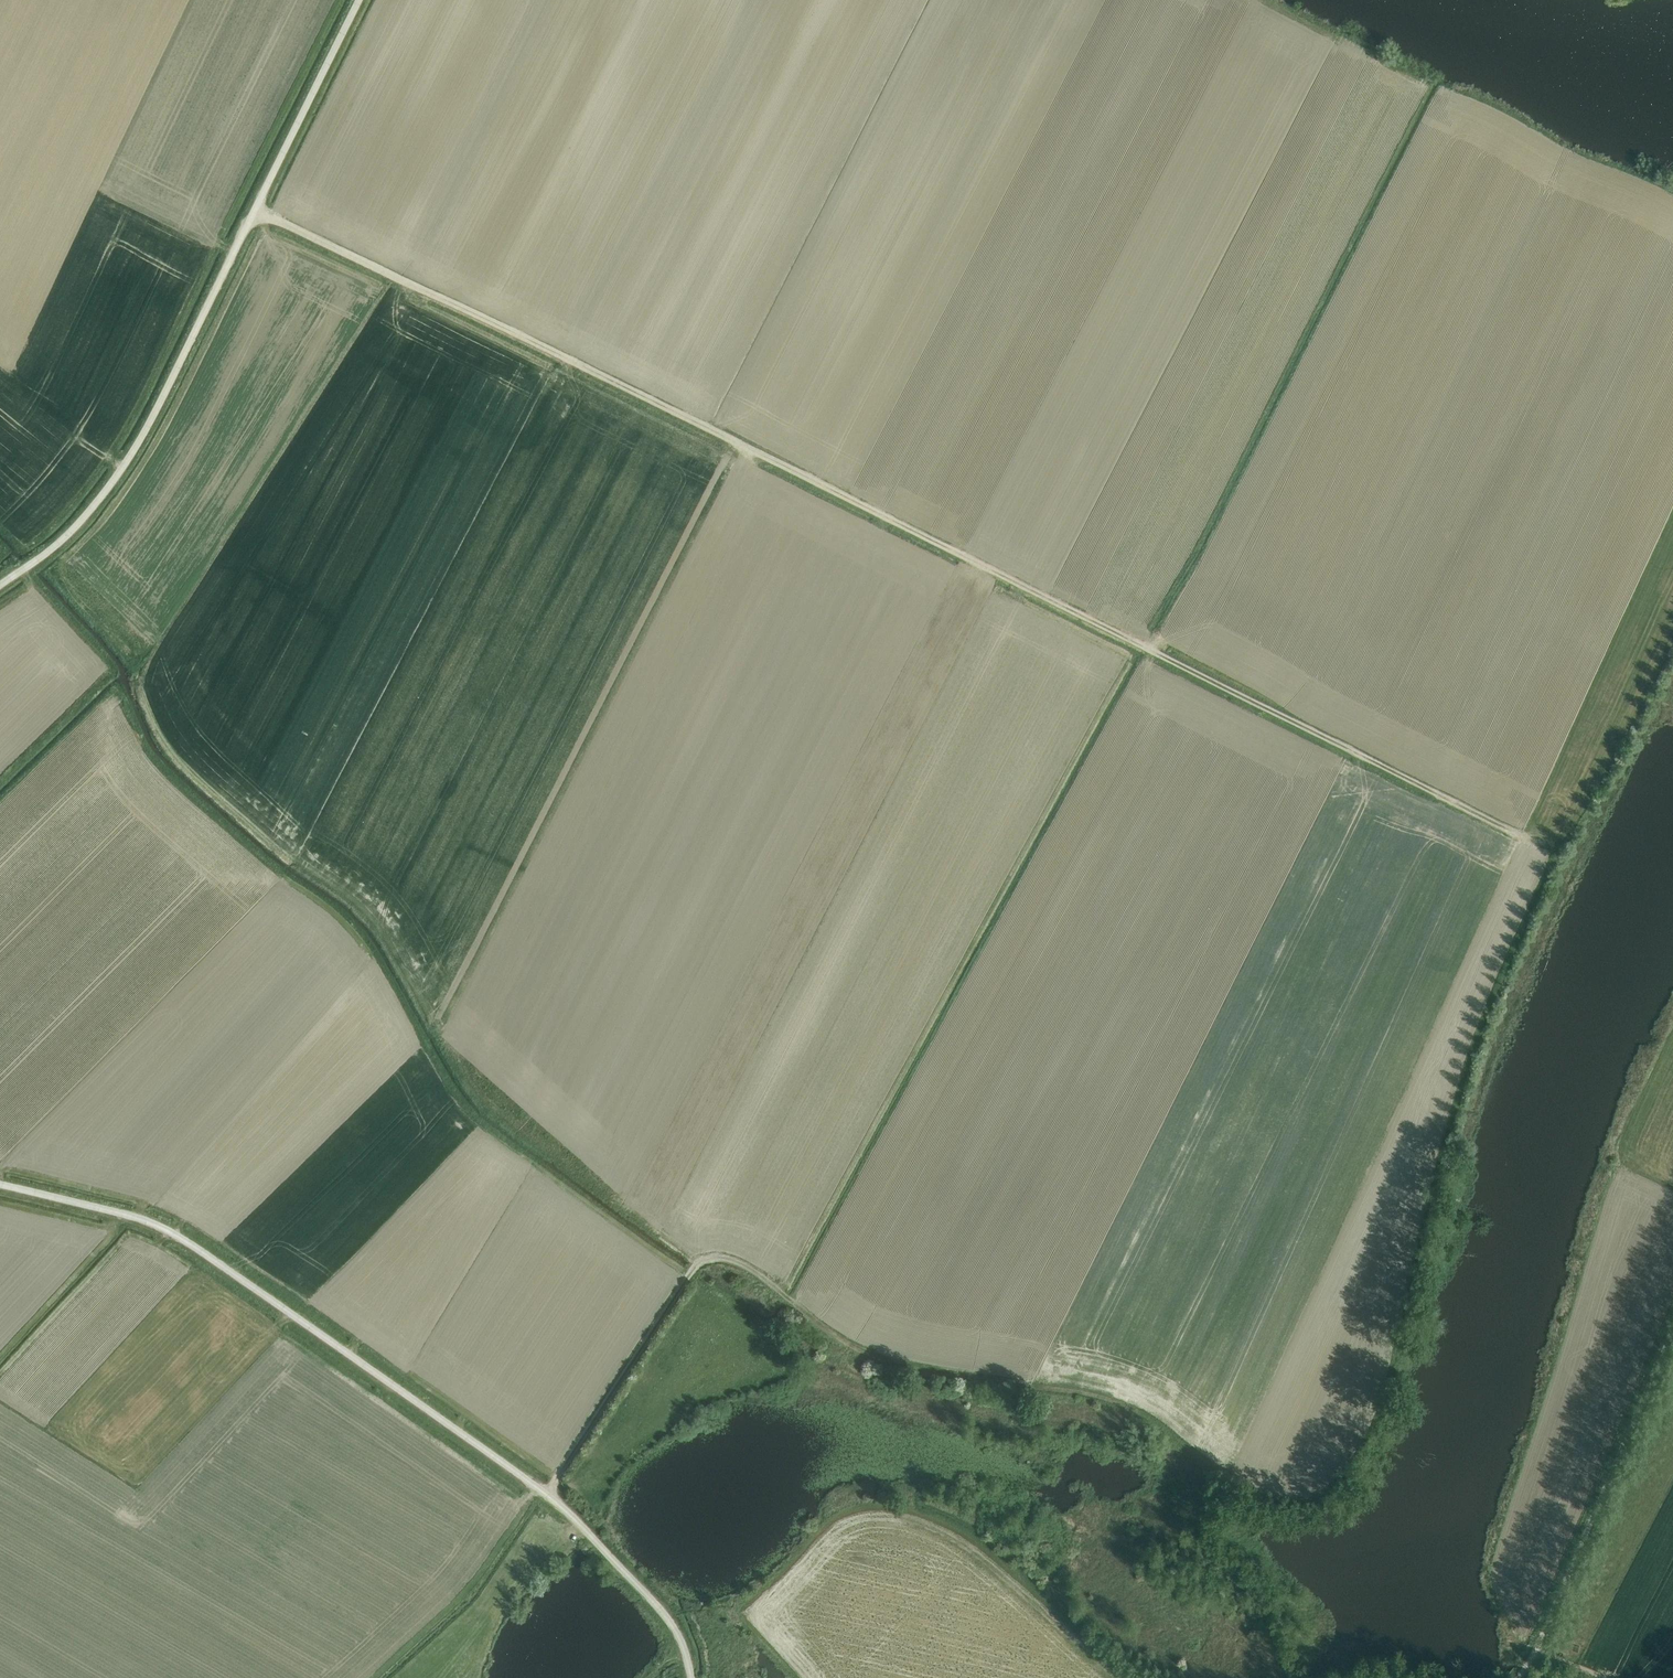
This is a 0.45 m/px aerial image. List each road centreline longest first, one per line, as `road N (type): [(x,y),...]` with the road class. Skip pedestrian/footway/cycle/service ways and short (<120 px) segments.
road 1 (unclassified): [(692,1677),(671,1624),(564,1506),(172,1231),(0,1183)]
road 2 (unclassified): [(359,0),(150,422),(79,522),(0,585)]
road 3 (unclassified): [(1524,1677),(1672,1335)]

